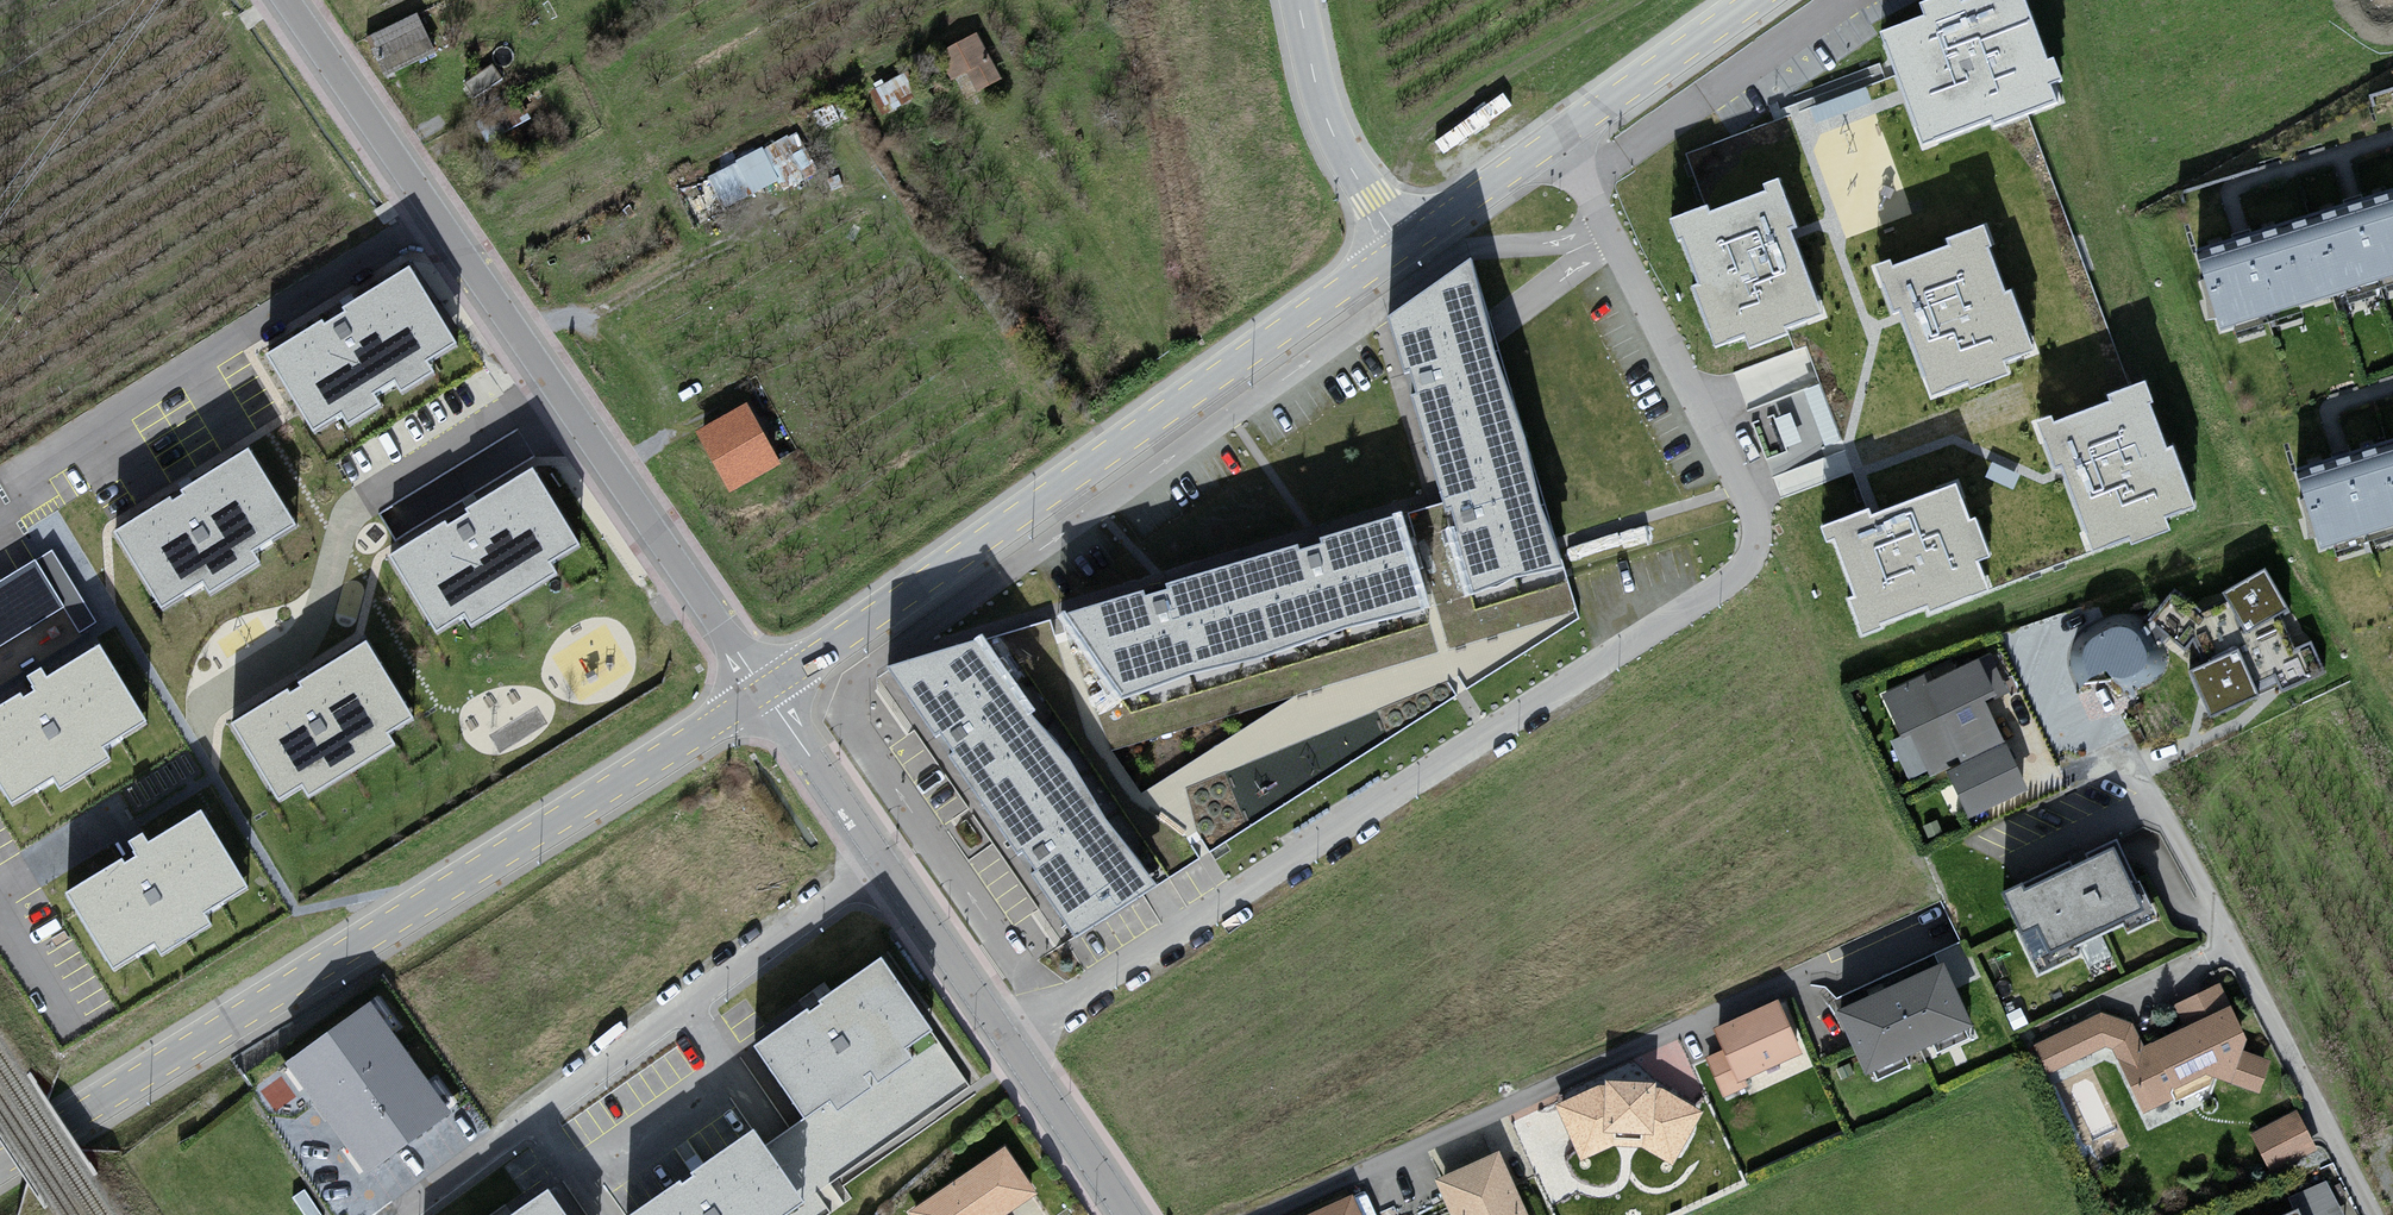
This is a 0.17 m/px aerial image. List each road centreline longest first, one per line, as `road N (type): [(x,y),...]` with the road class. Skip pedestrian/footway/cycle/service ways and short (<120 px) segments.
road 1 (residential): [(1008,1038),(1740,571),(1755,537),(1751,500),(1560,138)]
road 2 (unclassified): [(765,693),(0,1166)]
road 3 (unclassified): [(1406,245),(765,693)]
road 4 (residential): [(1273,1214),(1939,922)]
road 5 (residential): [(2373,1214),(2160,803),(2004,870)]
road 6 (residential): [(874,859),(395,1214)]
road 7 (unclassified): [(429,224),(765,693)]
road 8 (unclassified): [(429,224),(270,0)]
road 9 (unclassified): [(1406,245),(1333,134),(1298,0)]
road 10 (residential): [(545,454),(405,239)]
road 11 (unclassified): [(1767,0),(1560,138)]
road 12 (residential): [(1008,1038),(874,859)]
road 13 (residential): [(1121,1214),(1008,1038)]
road 14 (residential): [(874,859),(765,693)]
road 15 (unclassified): [(1560,138),(1406,245)]

